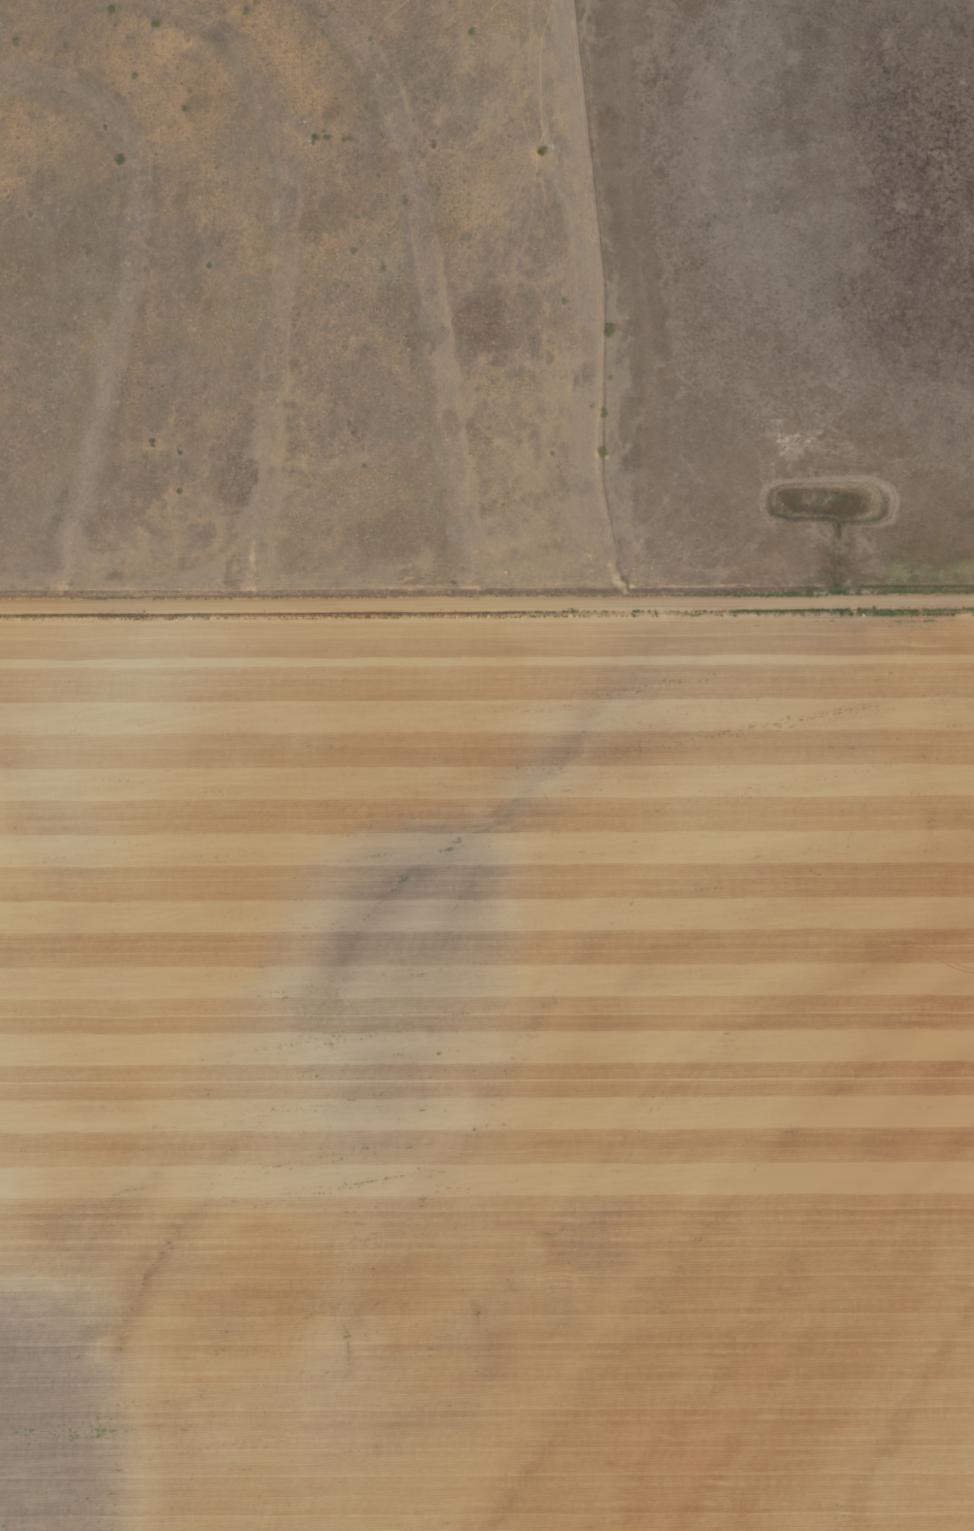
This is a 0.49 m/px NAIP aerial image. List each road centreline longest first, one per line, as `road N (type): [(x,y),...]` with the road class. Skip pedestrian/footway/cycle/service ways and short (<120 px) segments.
road 1 (residential): [(0,604),(973,599)]

